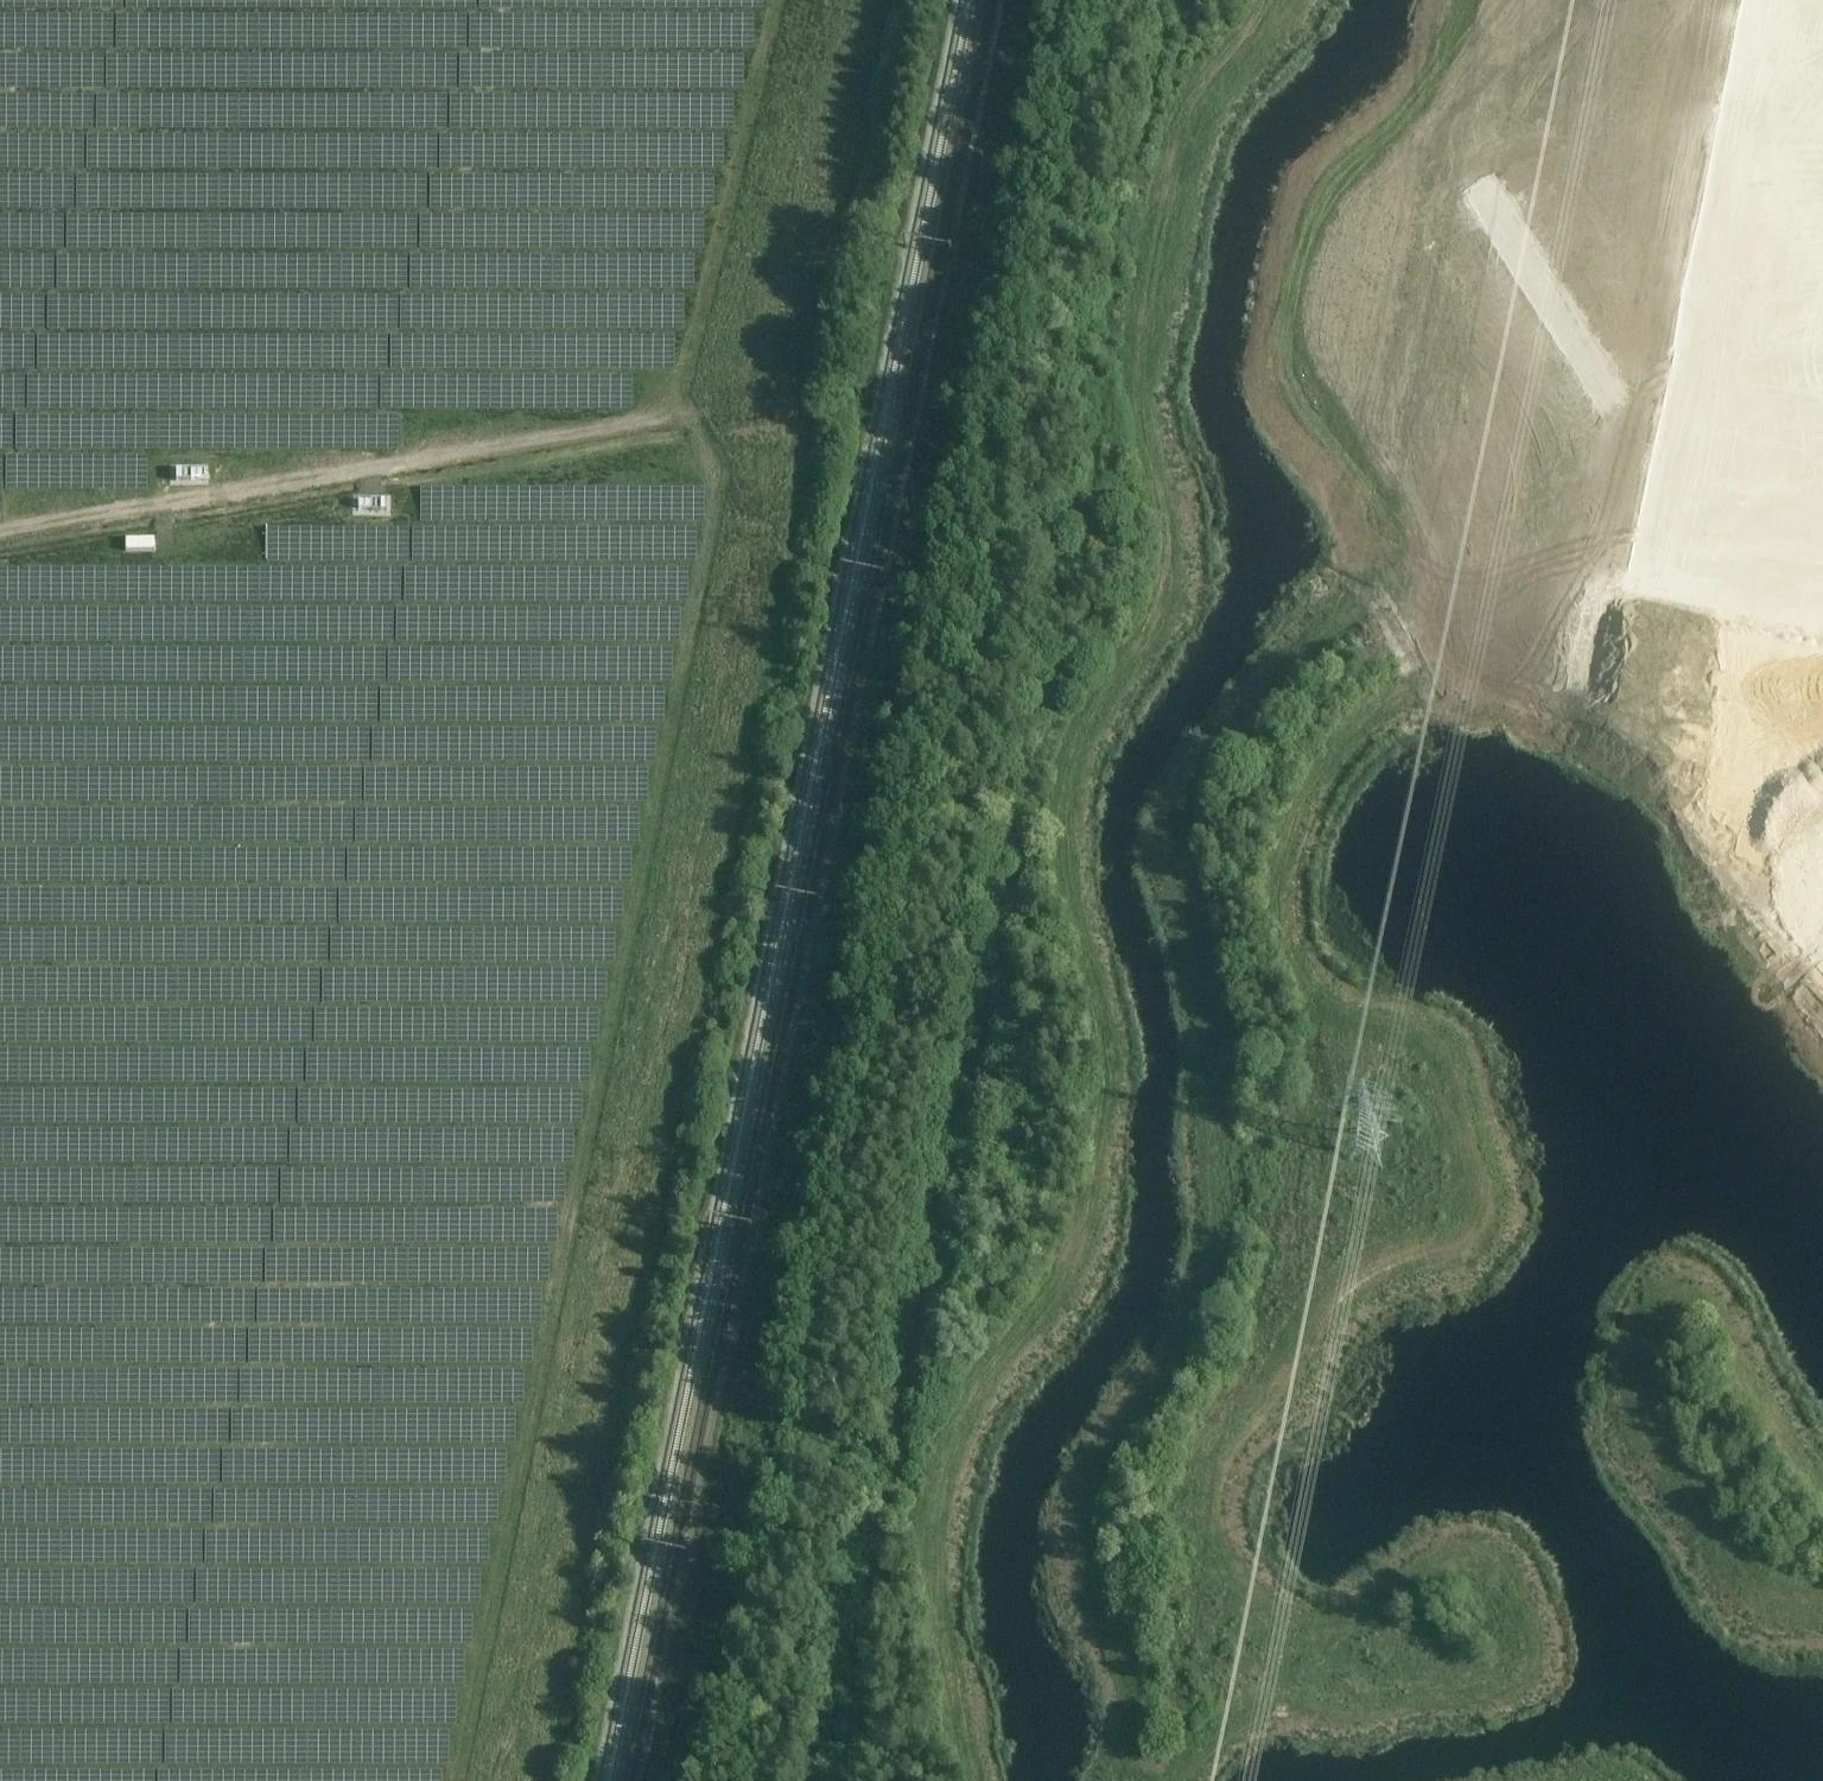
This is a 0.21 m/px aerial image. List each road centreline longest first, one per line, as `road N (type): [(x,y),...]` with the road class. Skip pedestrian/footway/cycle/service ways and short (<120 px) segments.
road 1 (unknown): [(1777,0),(1665,547)]
road 2 (unknown): [(1822,580),(1665,547)]

